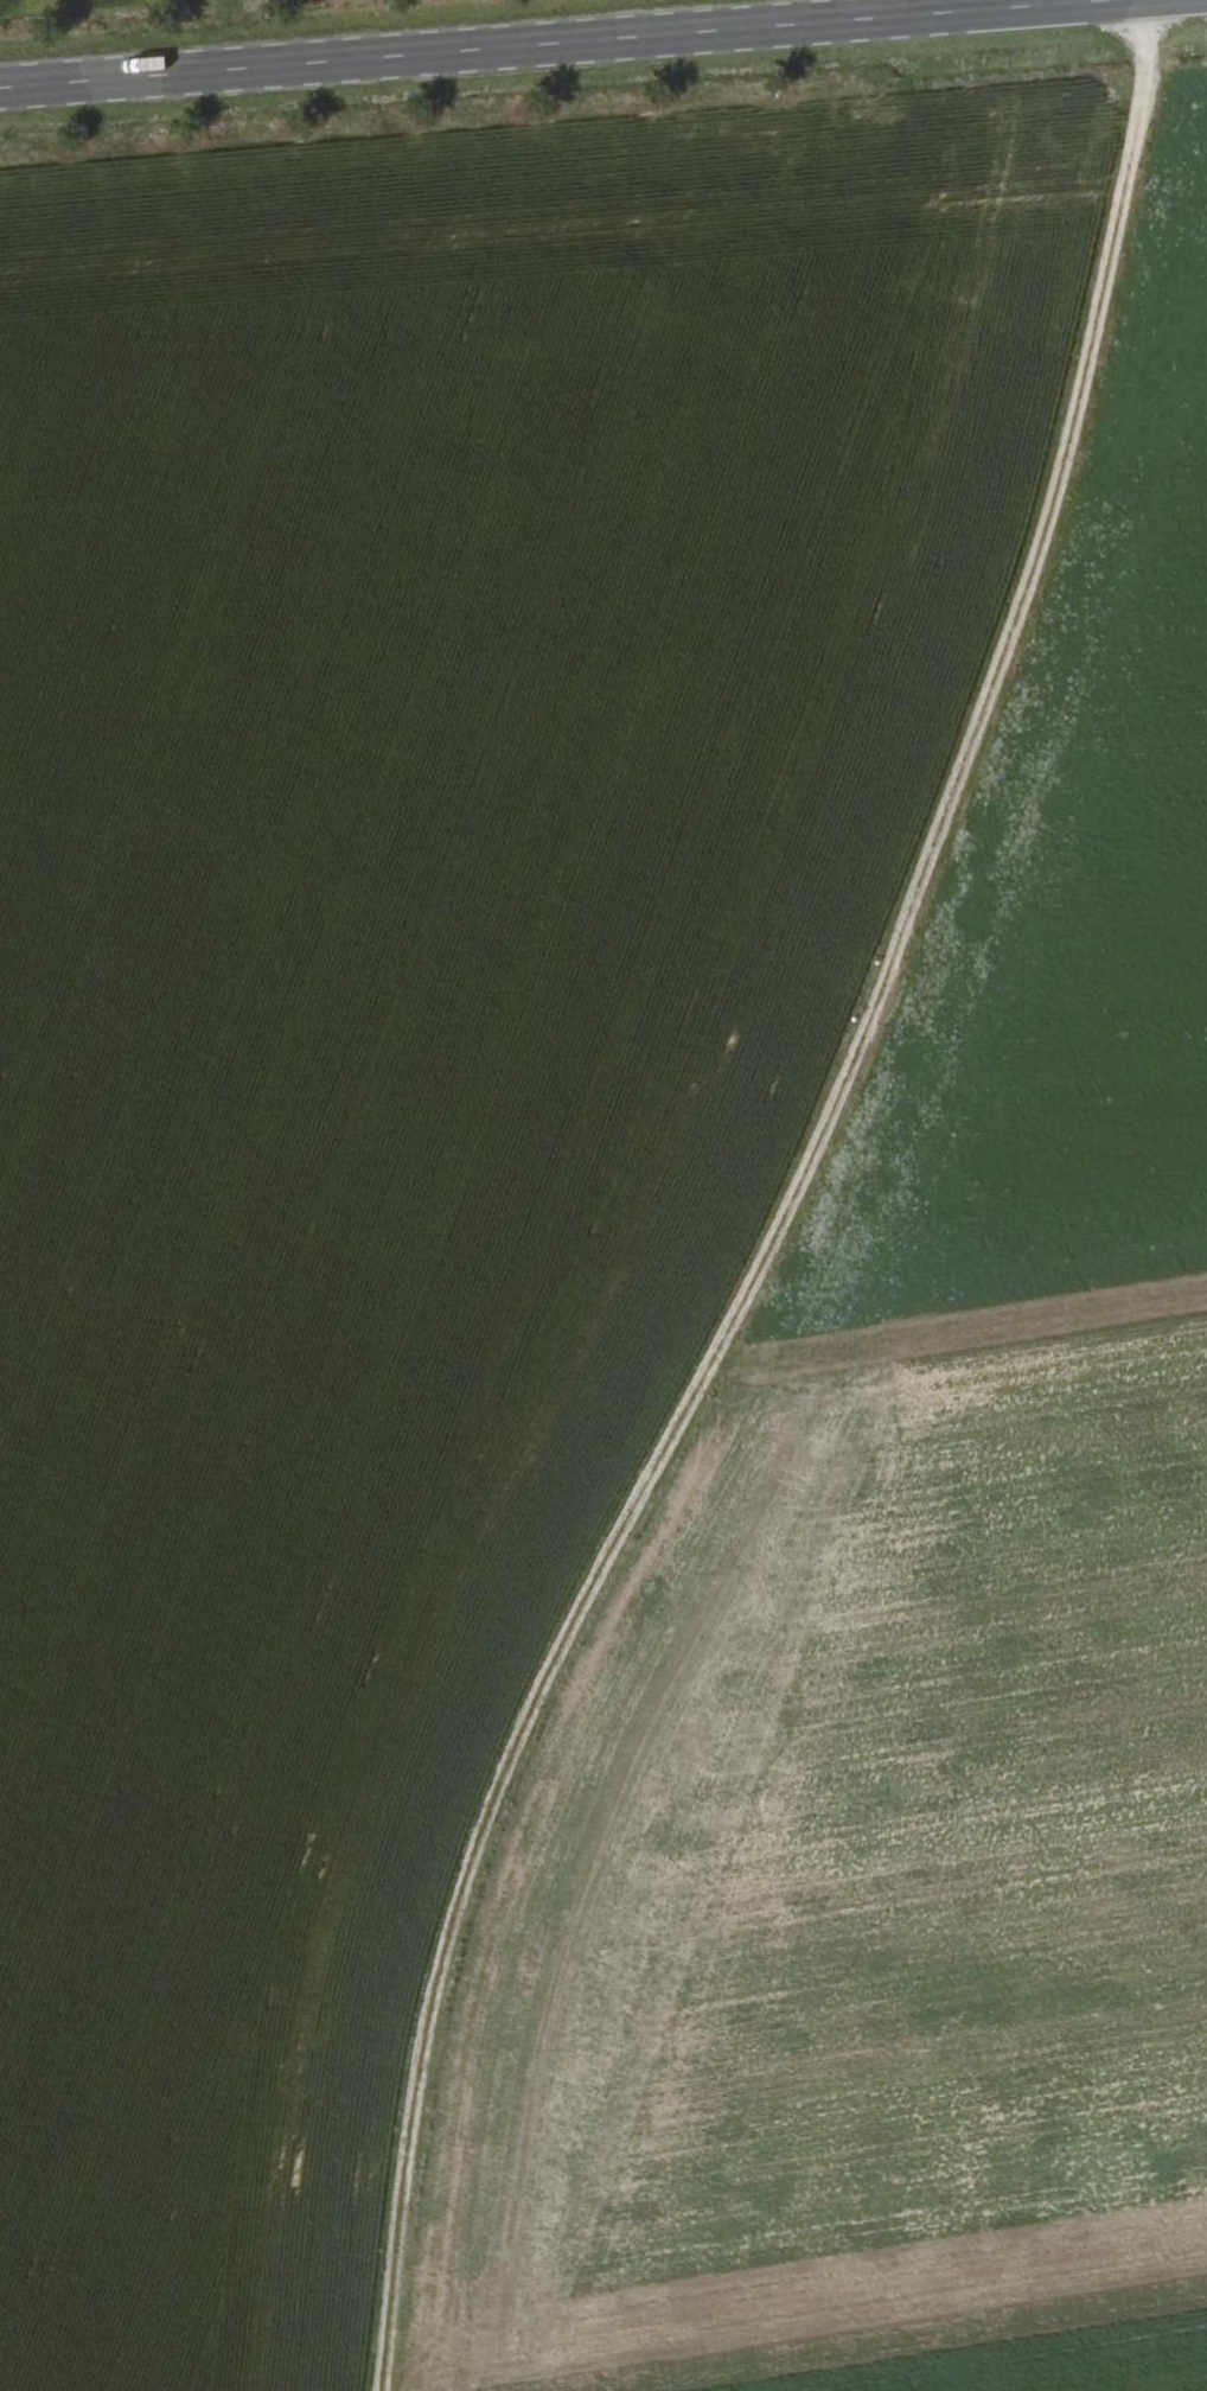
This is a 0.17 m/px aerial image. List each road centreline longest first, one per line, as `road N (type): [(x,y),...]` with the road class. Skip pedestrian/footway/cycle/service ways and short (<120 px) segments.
road 1 (track): [(377,2390),(398,2181),(470,1867),(619,1533),(818,1160),(1023,630),(1112,280),(1161,0)]
road 2 (primary): [(0,83),(1028,0)]

